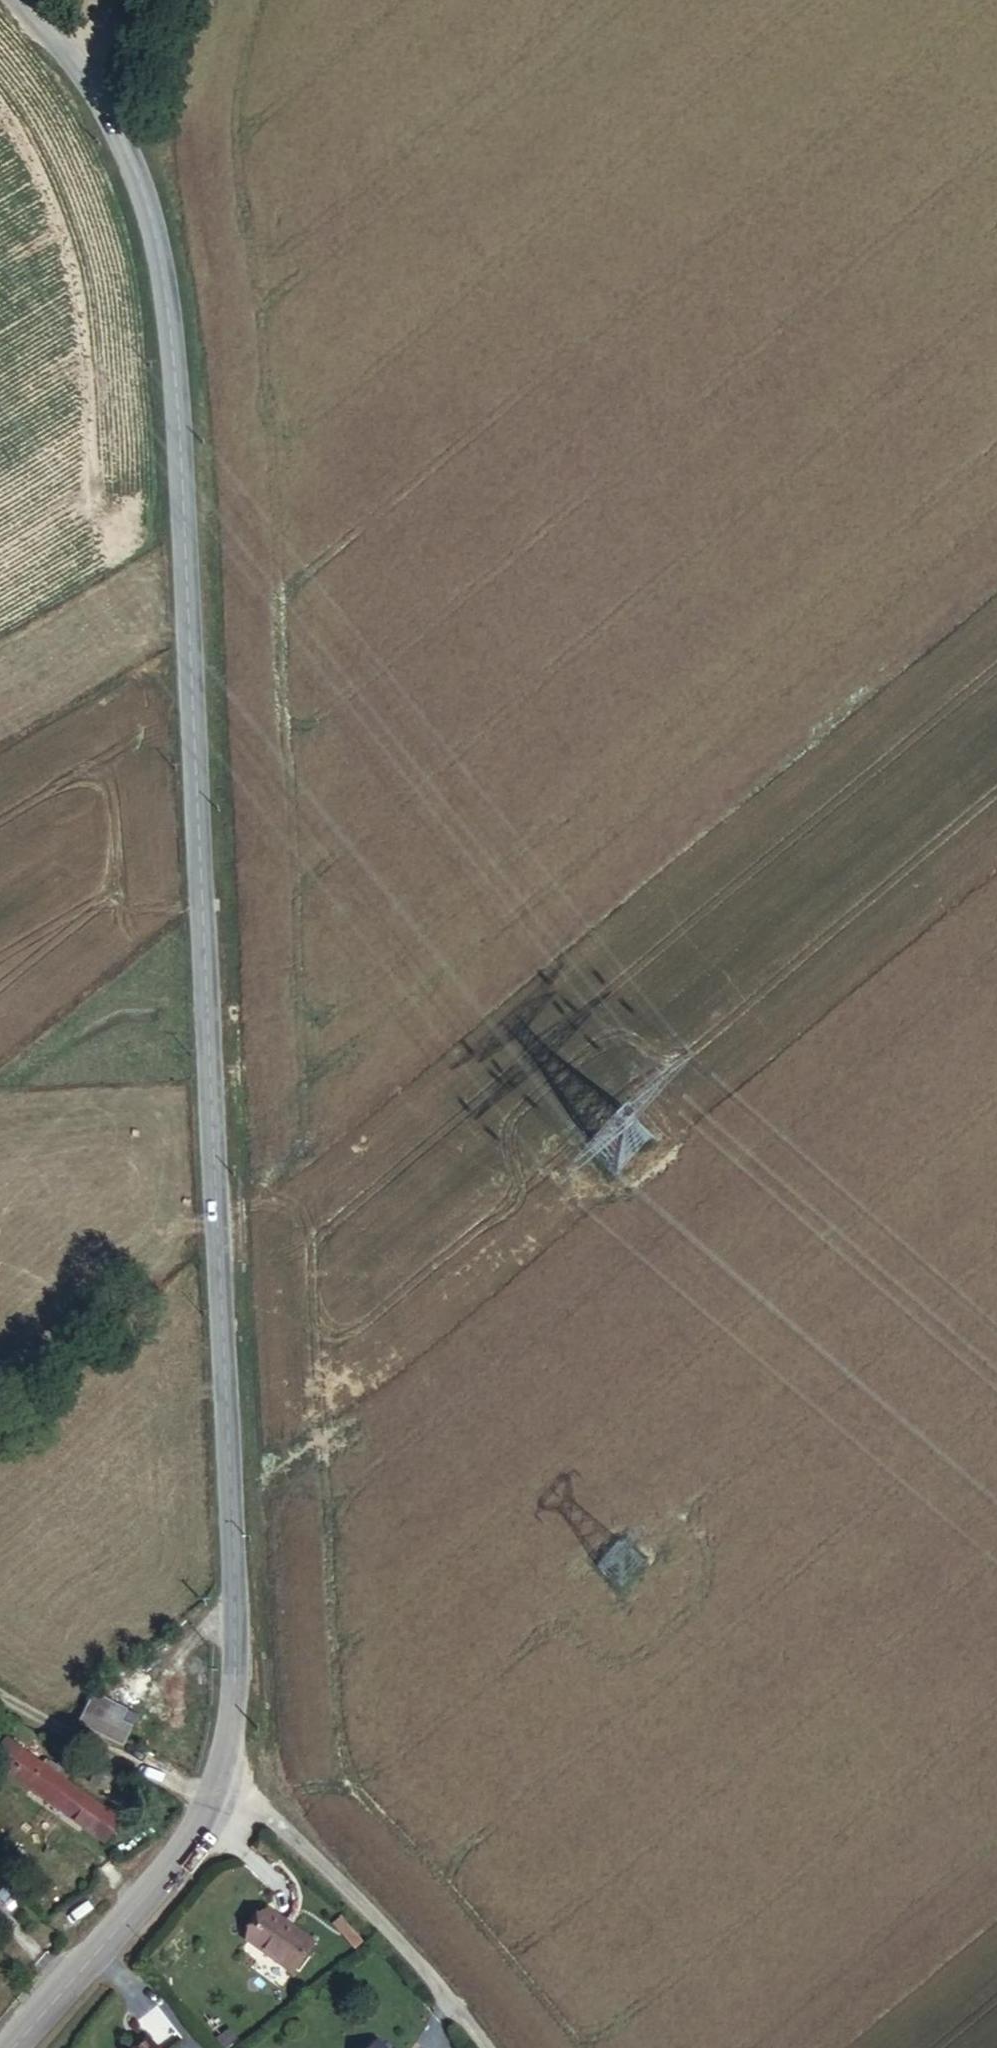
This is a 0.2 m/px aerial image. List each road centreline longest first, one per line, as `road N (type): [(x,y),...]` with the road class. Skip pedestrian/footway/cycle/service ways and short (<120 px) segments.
road 1 (tertiary): [(211,1790),(233,1671),(233,1538),(164,291),(126,157),(89,88),(16,0)]
road 2 (residential): [(211,1790),(286,1831),(436,1981),(486,2047)]
road 3 (tertiary): [(13,2047),(169,1870),(211,1790)]

